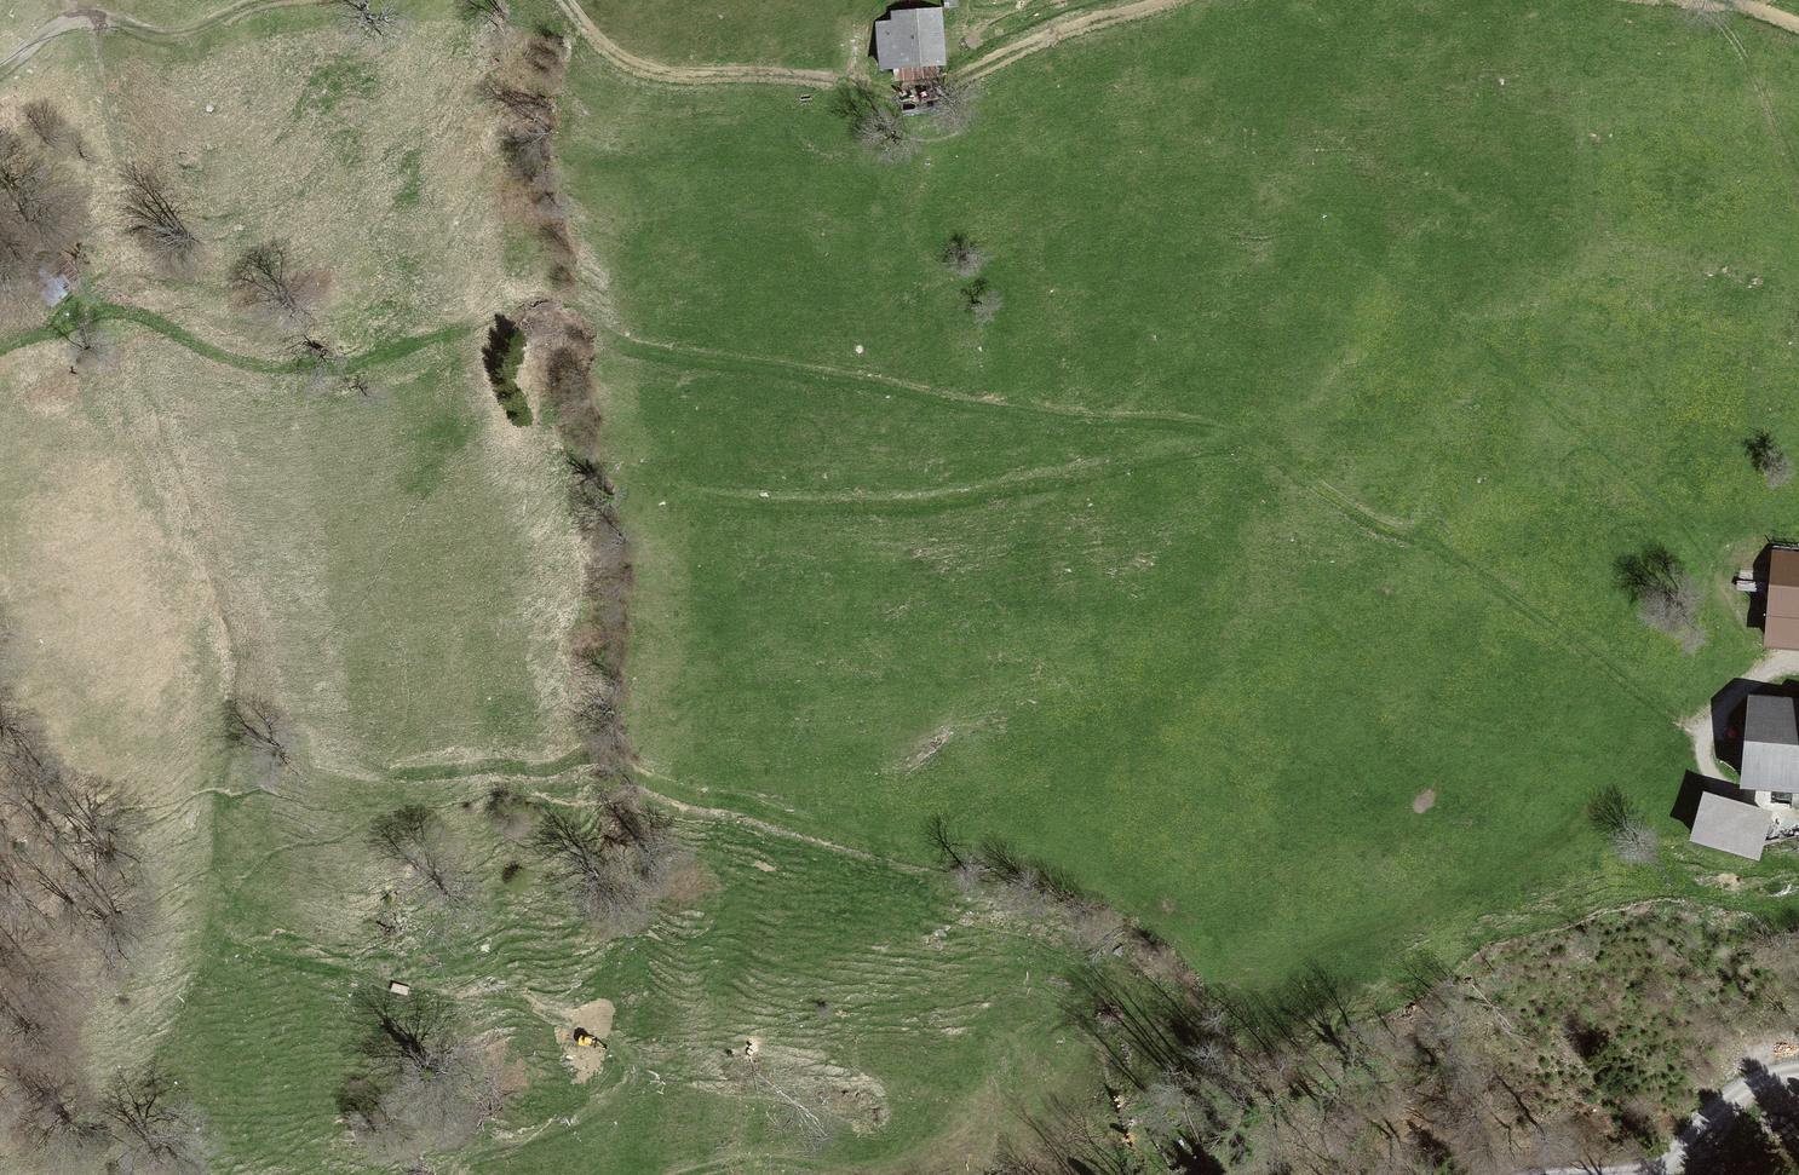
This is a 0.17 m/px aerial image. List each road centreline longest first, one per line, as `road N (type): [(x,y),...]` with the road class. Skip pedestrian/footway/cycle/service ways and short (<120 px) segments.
road 1 (track): [(1699,736),(1414,536),(1251,438),(940,400),(631,347),(570,299),(315,371),(97,309),(0,347)]
road 2 (track): [(417,776),(665,787),(967,856),(1218,974),(1383,934),(1584,837),(1729,700),(1773,671),(1798,673)]
road 3 (track): [(561,0),(617,59),(907,110),(1042,46),(1254,0)]
road 4 (track): [(453,1174),(628,1093),(625,1060),(539,1008),(460,1008),(264,951)]
road 5 (track): [(0,79),(93,3),(165,34),(286,0)]
road 6 (track): [(674,1174),(756,1158),(880,1174)]

